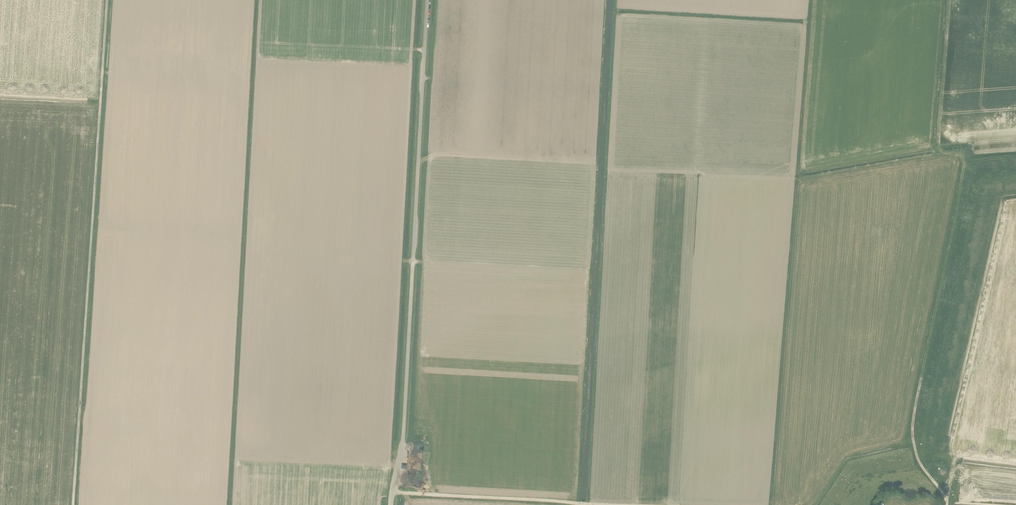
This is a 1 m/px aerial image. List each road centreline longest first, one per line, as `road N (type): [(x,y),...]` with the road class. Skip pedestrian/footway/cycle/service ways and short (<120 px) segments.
road 1 (unclassified): [(392,504),(427,0)]
road 2 (track): [(393,491),(655,504)]
road 3 (track): [(921,383),(915,450),(947,501)]

